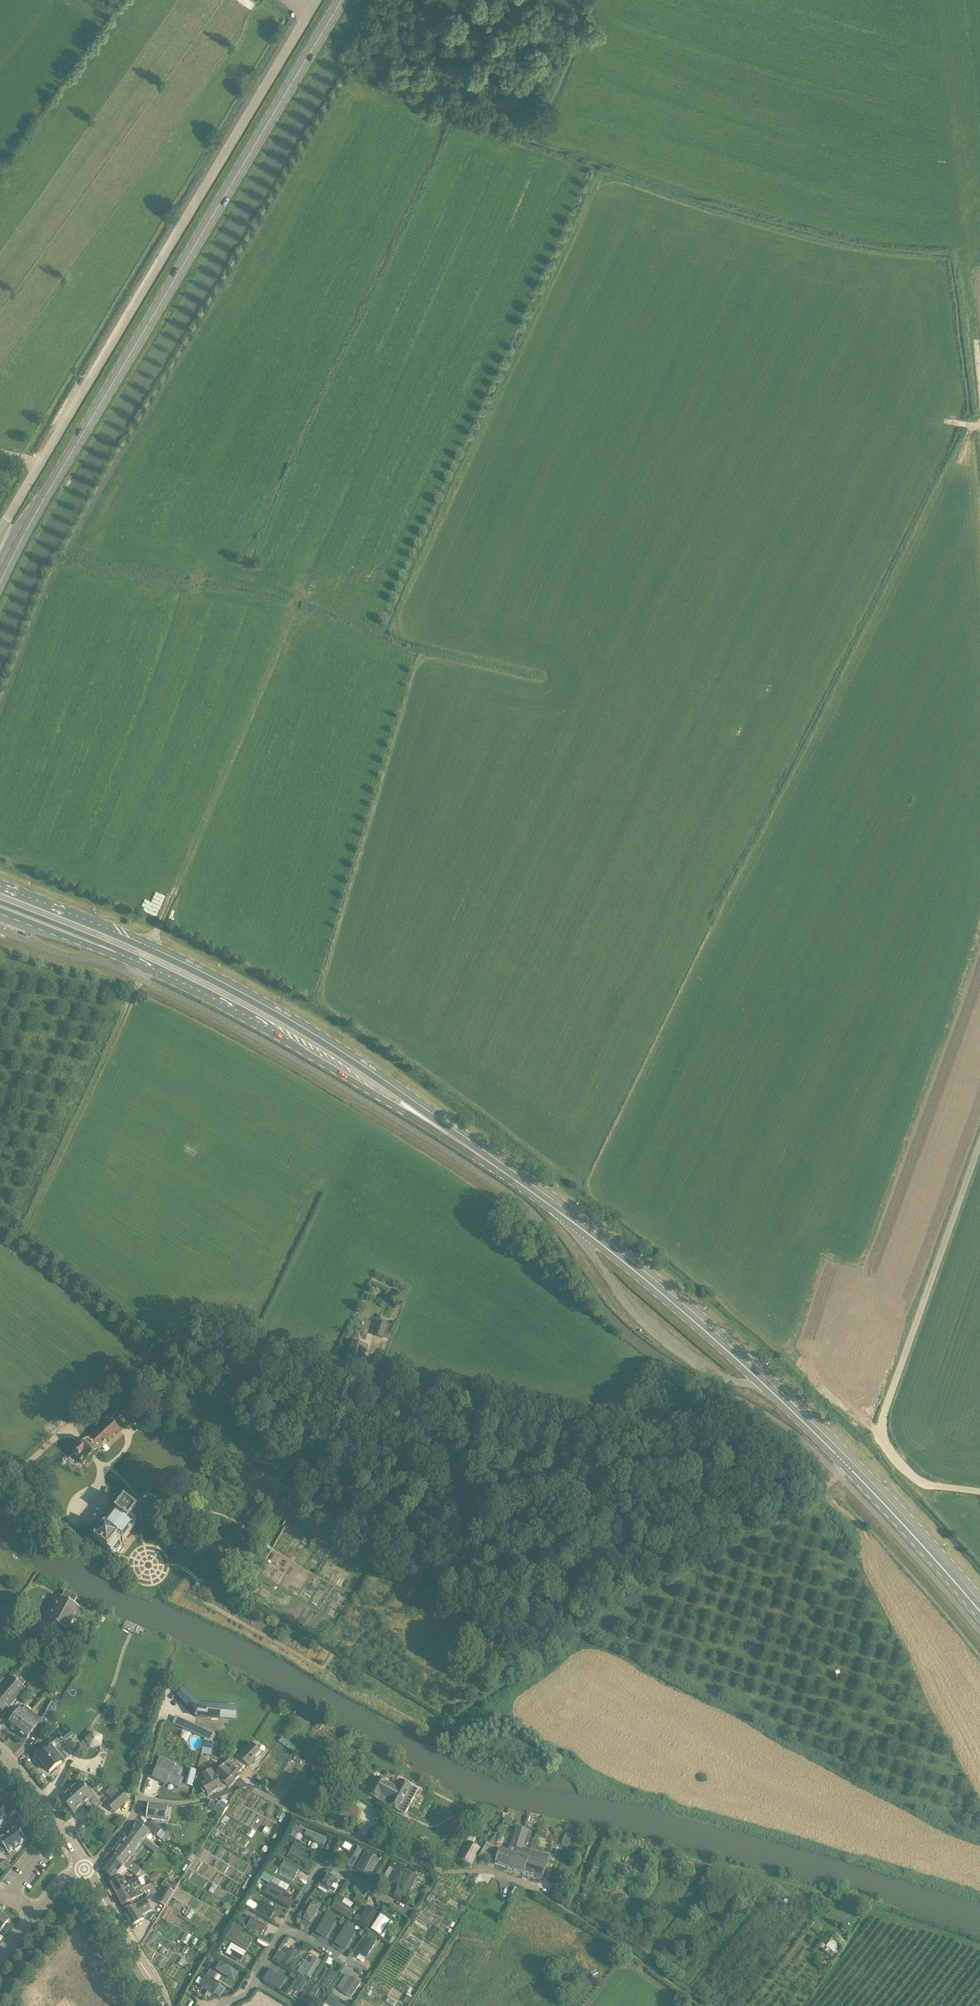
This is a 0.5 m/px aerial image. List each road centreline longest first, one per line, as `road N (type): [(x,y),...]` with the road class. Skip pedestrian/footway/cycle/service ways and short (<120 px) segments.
road 1 (primary): [(979,1615),(849,1468),(698,1324),(435,1122)]
road 2 (track): [(838,1476),(821,1489),(788,1485),(226,1340),(186,1337),(154,1349)]
road 3 (primary): [(0,577),(344,0)]
road 4 (unclassified): [(0,531),(319,0)]
road 5 (residential): [(539,1892),(496,1872),(435,1868),(245,1785),(192,1803),(146,1801),(86,1869)]
road 6 (track): [(154,1349),(257,1447),(336,1505),(499,1603),(564,1628)]
road 7 (primary): [(435,1122),(267,1006),(0,886)]
road 8 (unclassified): [(979,1491),(915,1478),(887,1446),(882,1426),(979,1143)]
road 9 (primary): [(86,940),(200,992),(435,1122)]
road 10 (track): [(20,1241),(146,966)]
road 11 (track): [(0,1225),(154,1349)]
road 12 (tertiary): [(162,2005),(86,1869)]
road 13 (tertiary): [(86,1869),(0,1749)]
road 14 (track): [(527,1886),(495,1948),(449,2005)]

